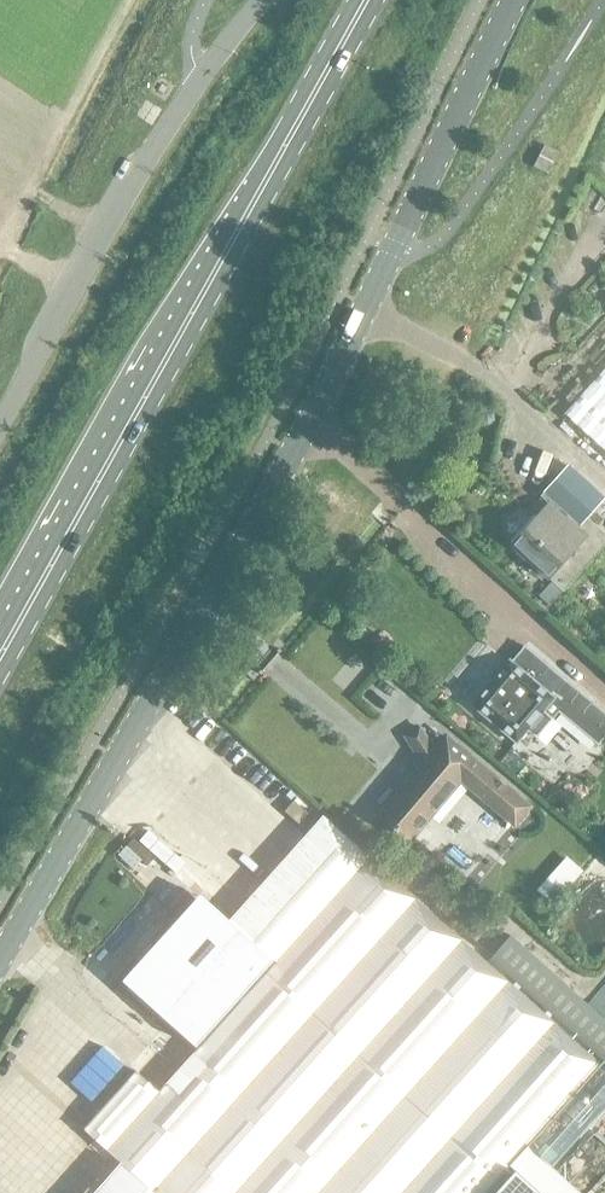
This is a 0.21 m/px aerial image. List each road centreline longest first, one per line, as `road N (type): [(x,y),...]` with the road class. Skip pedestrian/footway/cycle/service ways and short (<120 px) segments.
road 1 (tertiary): [(0,959),(337,363),(515,0)]
road 2 (primary): [(361,0),(0,649)]
road 3 (unclassified): [(0,422),(144,161),(261,0)]

